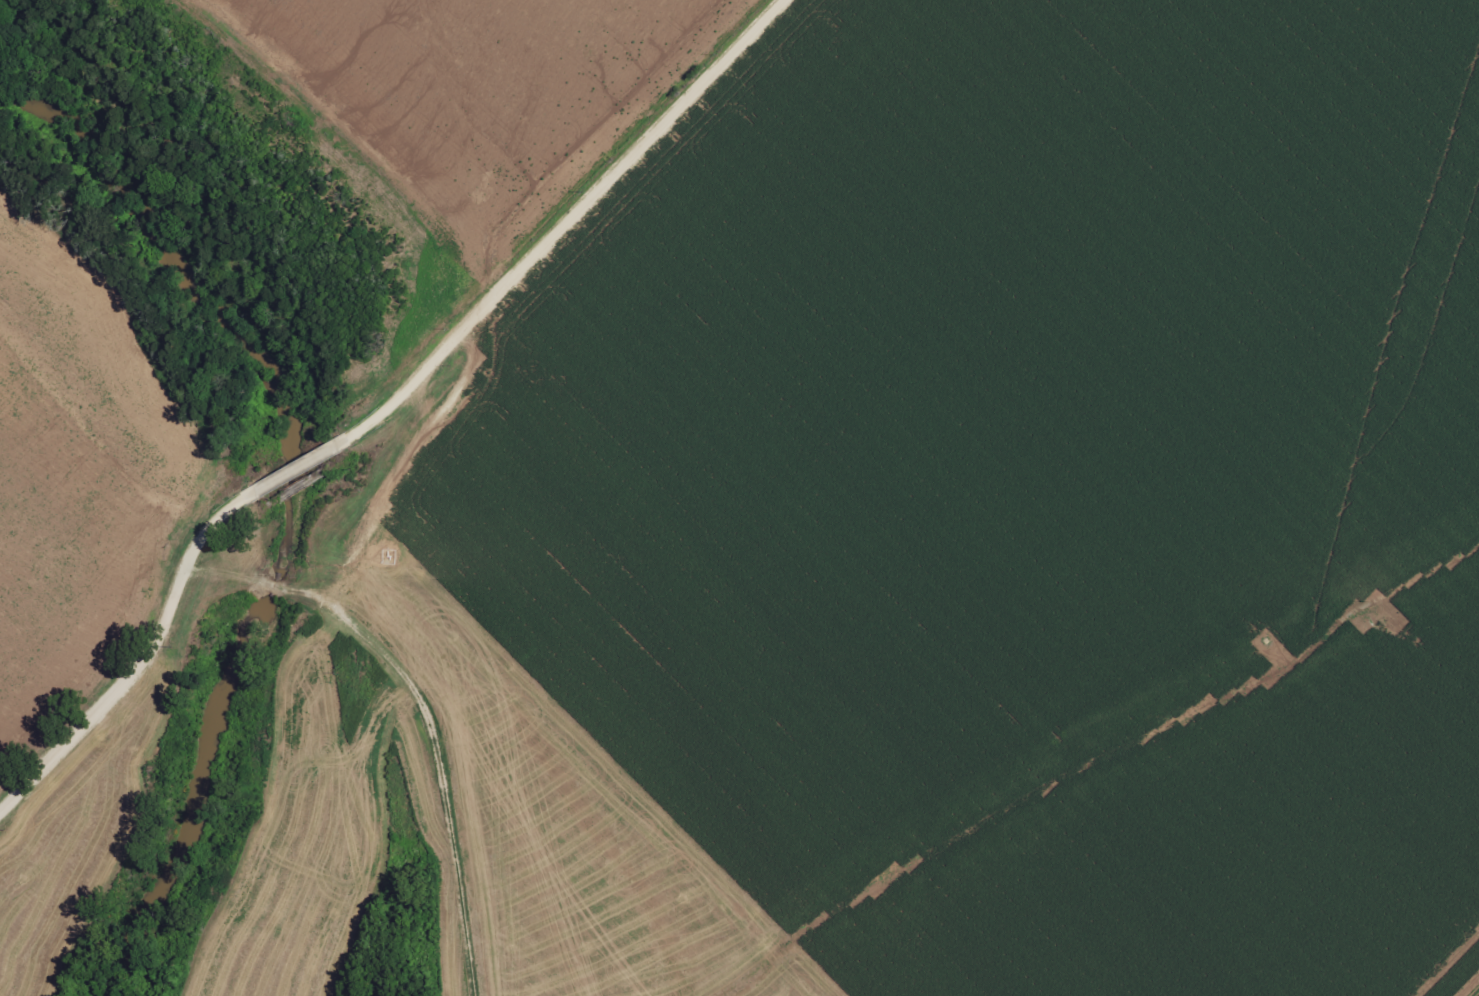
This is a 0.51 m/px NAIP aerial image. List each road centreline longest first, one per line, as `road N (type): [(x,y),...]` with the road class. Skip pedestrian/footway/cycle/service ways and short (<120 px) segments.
road 1 (residential): [(0,829),(74,759),(133,669),(212,511),(399,407),(784,0)]

